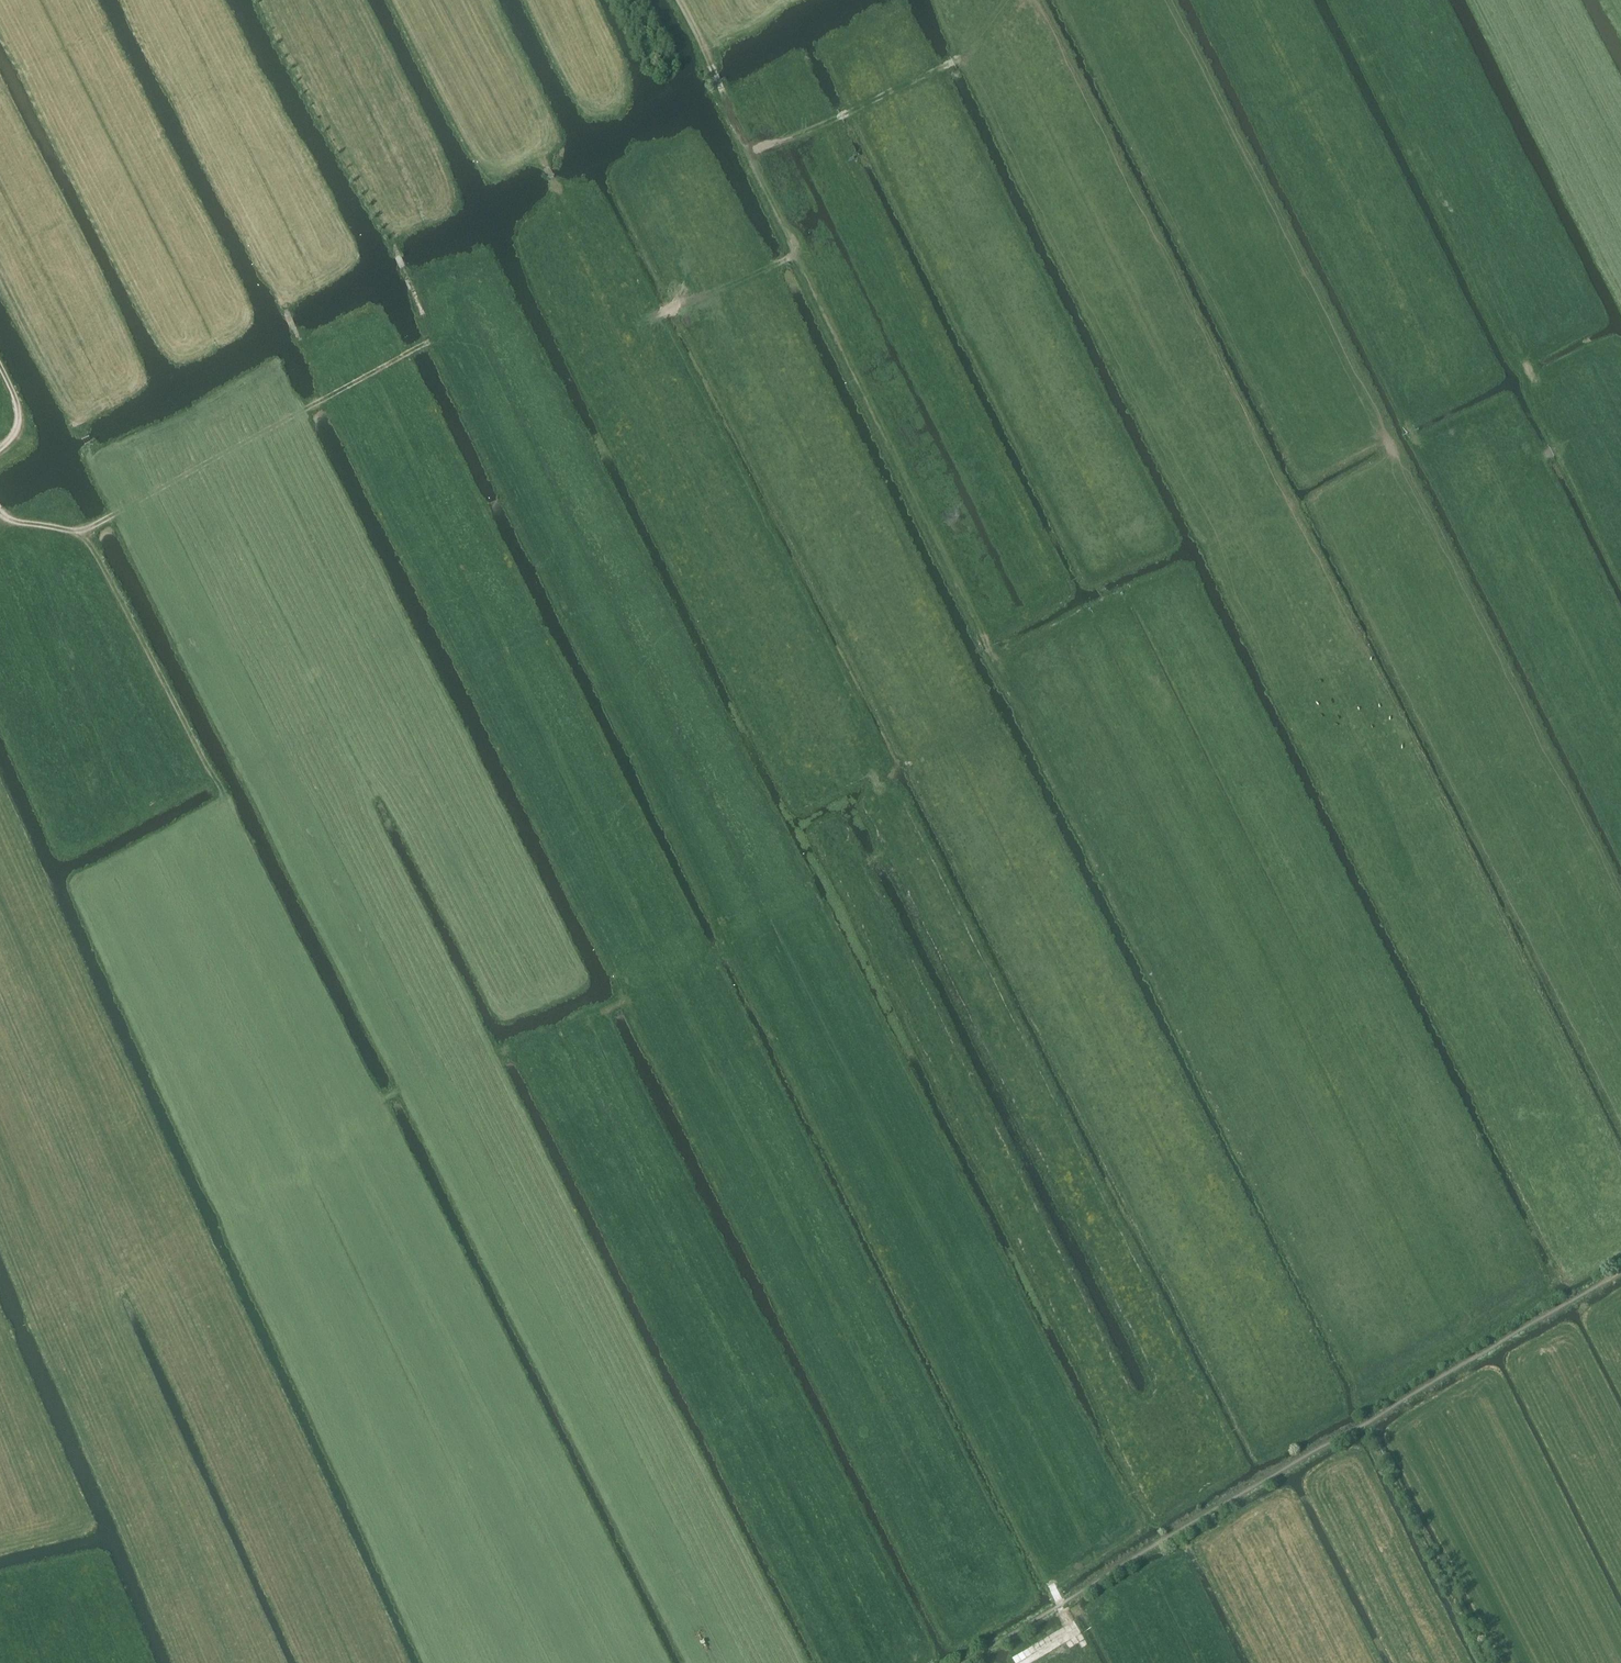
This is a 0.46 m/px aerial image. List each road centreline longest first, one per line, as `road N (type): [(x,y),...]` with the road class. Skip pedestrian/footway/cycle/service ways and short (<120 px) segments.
road 1 (track): [(679,0),(699,39),(703,73),(752,148),(833,120),(963,58)]
road 2 (track): [(0,513),(85,530),(304,409)]

